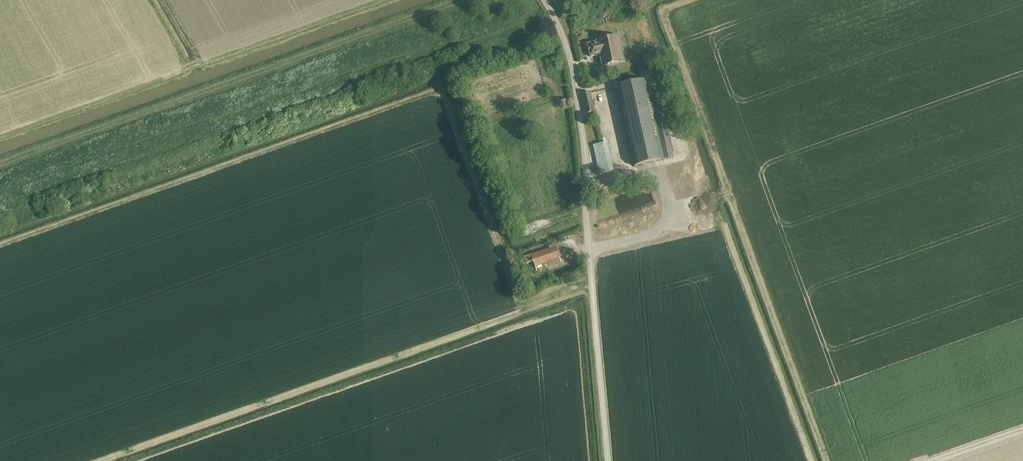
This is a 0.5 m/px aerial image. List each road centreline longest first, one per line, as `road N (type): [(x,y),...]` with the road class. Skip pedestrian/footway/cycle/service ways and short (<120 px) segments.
road 1 (track): [(474,0),(0,167)]
road 2 (unclassified): [(611,460),(588,145),(567,44),(542,0)]

